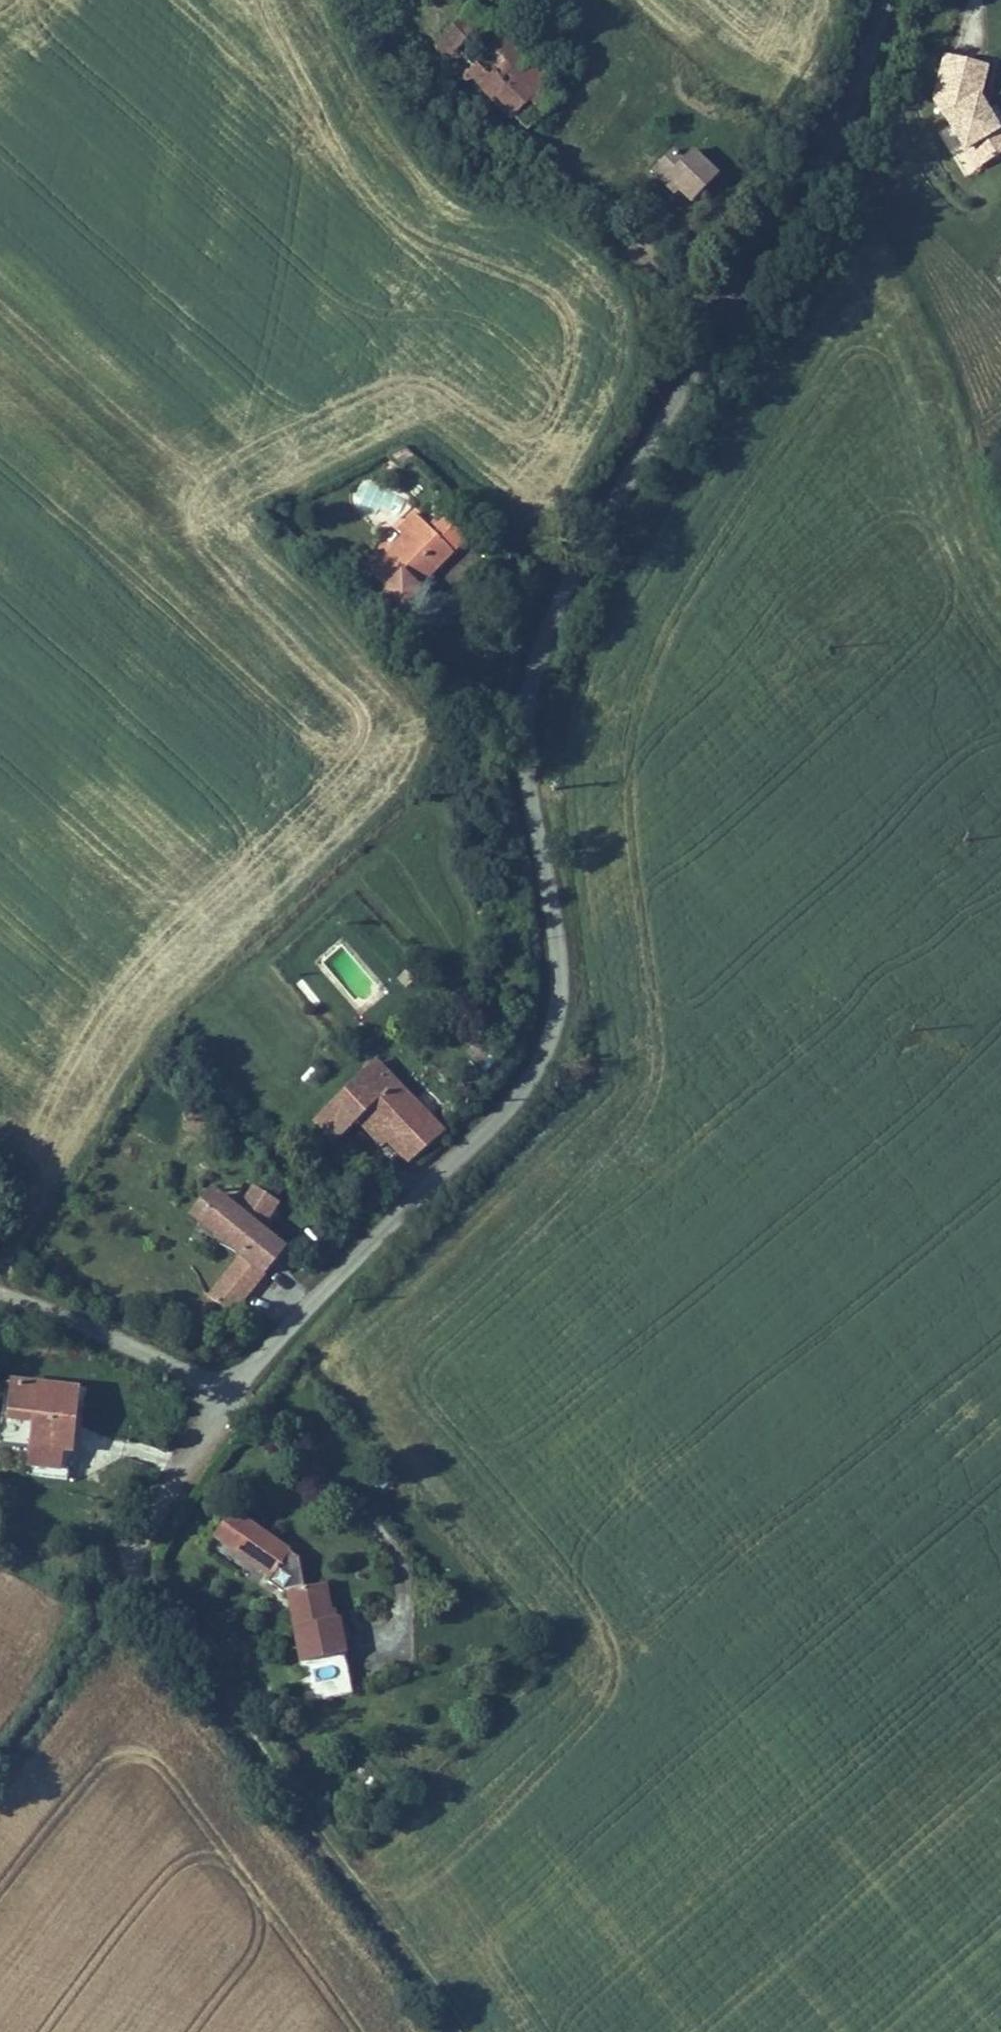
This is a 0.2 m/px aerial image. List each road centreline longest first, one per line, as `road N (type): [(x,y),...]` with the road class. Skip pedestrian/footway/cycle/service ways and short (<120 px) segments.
road 1 (unclassified): [(0,1296),(198,1379),(228,1383),(260,1361),(521,1091),(553,1029),(559,991),(529,761),(528,719),(544,641),(598,534),(802,212),(889,0)]
road 2 (track): [(131,1565),(465,2031)]

